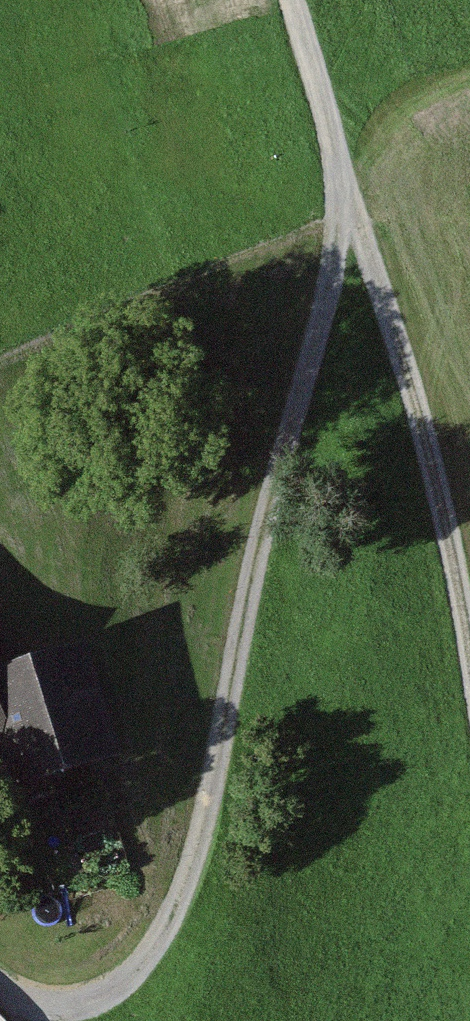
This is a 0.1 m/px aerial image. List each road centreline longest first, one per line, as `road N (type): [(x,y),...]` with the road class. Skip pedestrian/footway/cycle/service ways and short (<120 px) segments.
road 1 (track): [(352,209),(265,501),(200,839),(162,933),(124,986),(79,1006),(25,1011)]
road 2 (track): [(469,636),(427,439),(289,0)]

